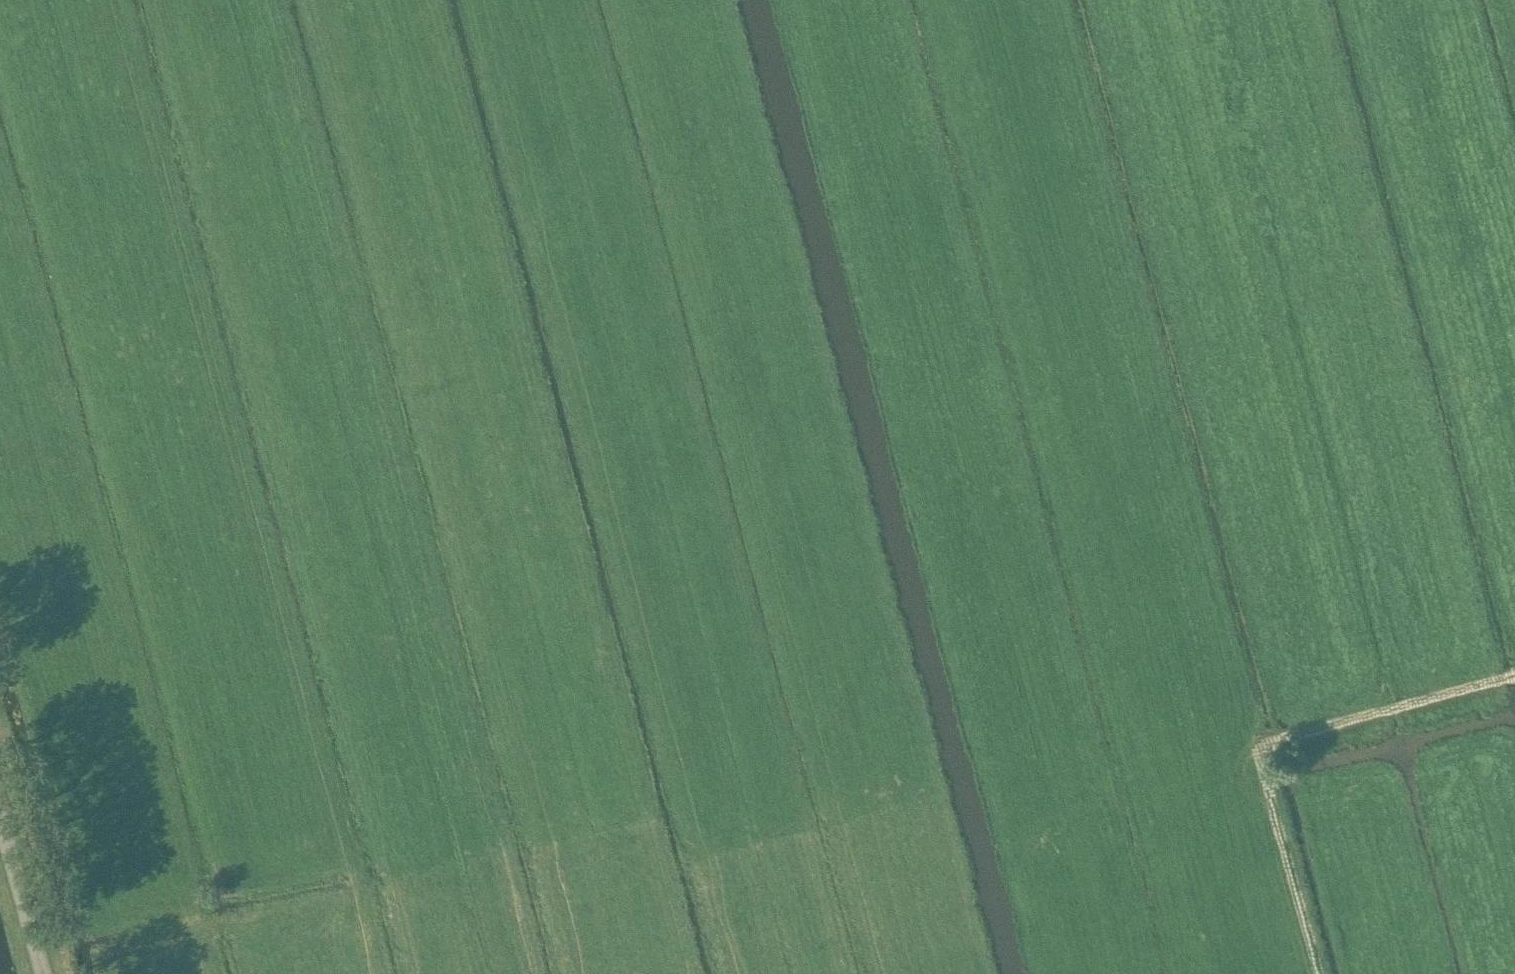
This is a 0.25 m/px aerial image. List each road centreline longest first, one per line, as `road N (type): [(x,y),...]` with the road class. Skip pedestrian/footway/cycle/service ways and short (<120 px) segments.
road 1 (unclassified): [(44,973),(0,813)]

